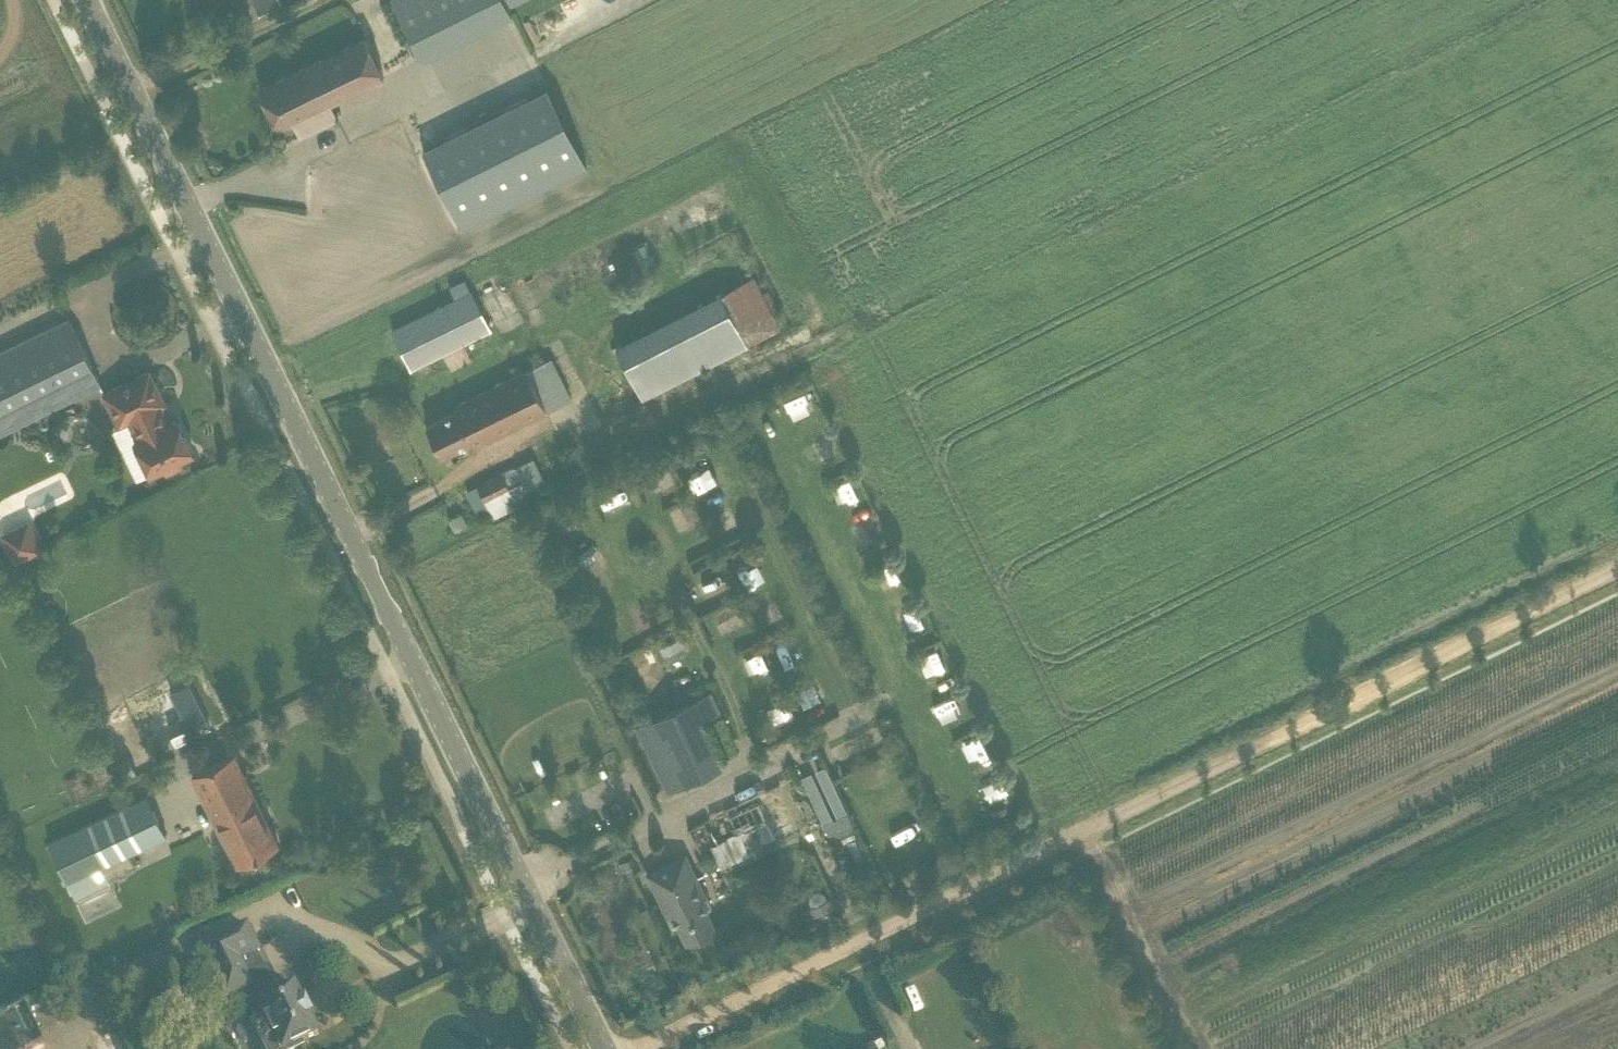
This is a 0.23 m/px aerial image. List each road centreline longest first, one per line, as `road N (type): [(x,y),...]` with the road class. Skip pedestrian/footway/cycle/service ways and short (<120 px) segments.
road 1 (tertiary): [(608,1048),(85,0)]
road 2 (track): [(1617,576),(659,1048)]

